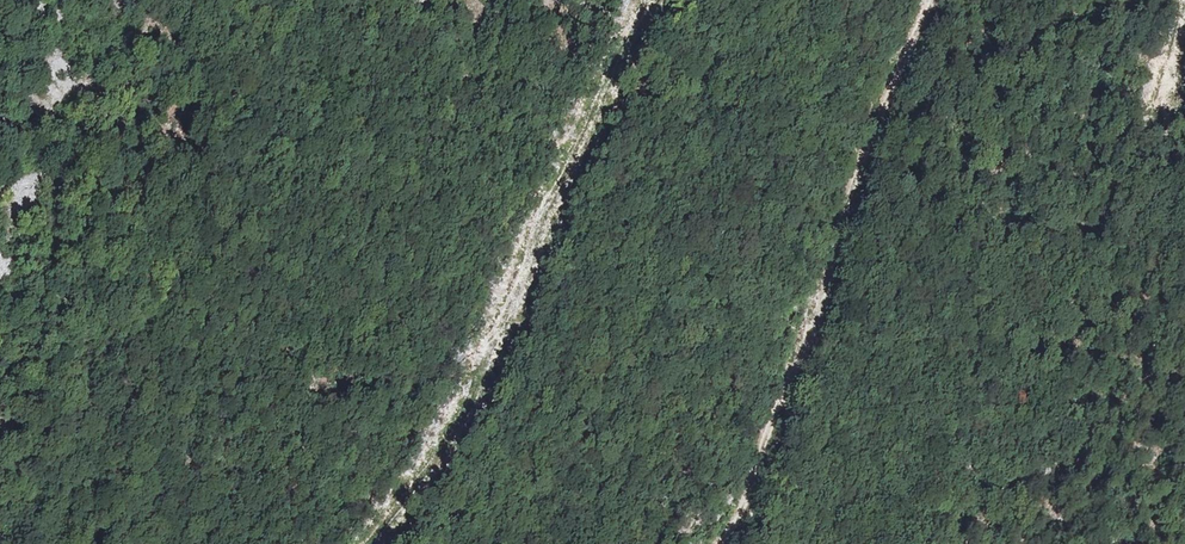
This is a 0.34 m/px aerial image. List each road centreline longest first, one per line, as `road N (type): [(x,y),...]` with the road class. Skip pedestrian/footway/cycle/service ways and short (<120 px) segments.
road 1 (track): [(640,0),(490,347),(464,431),(377,543)]
road 2 (track): [(720,543),(746,505),(933,0)]

